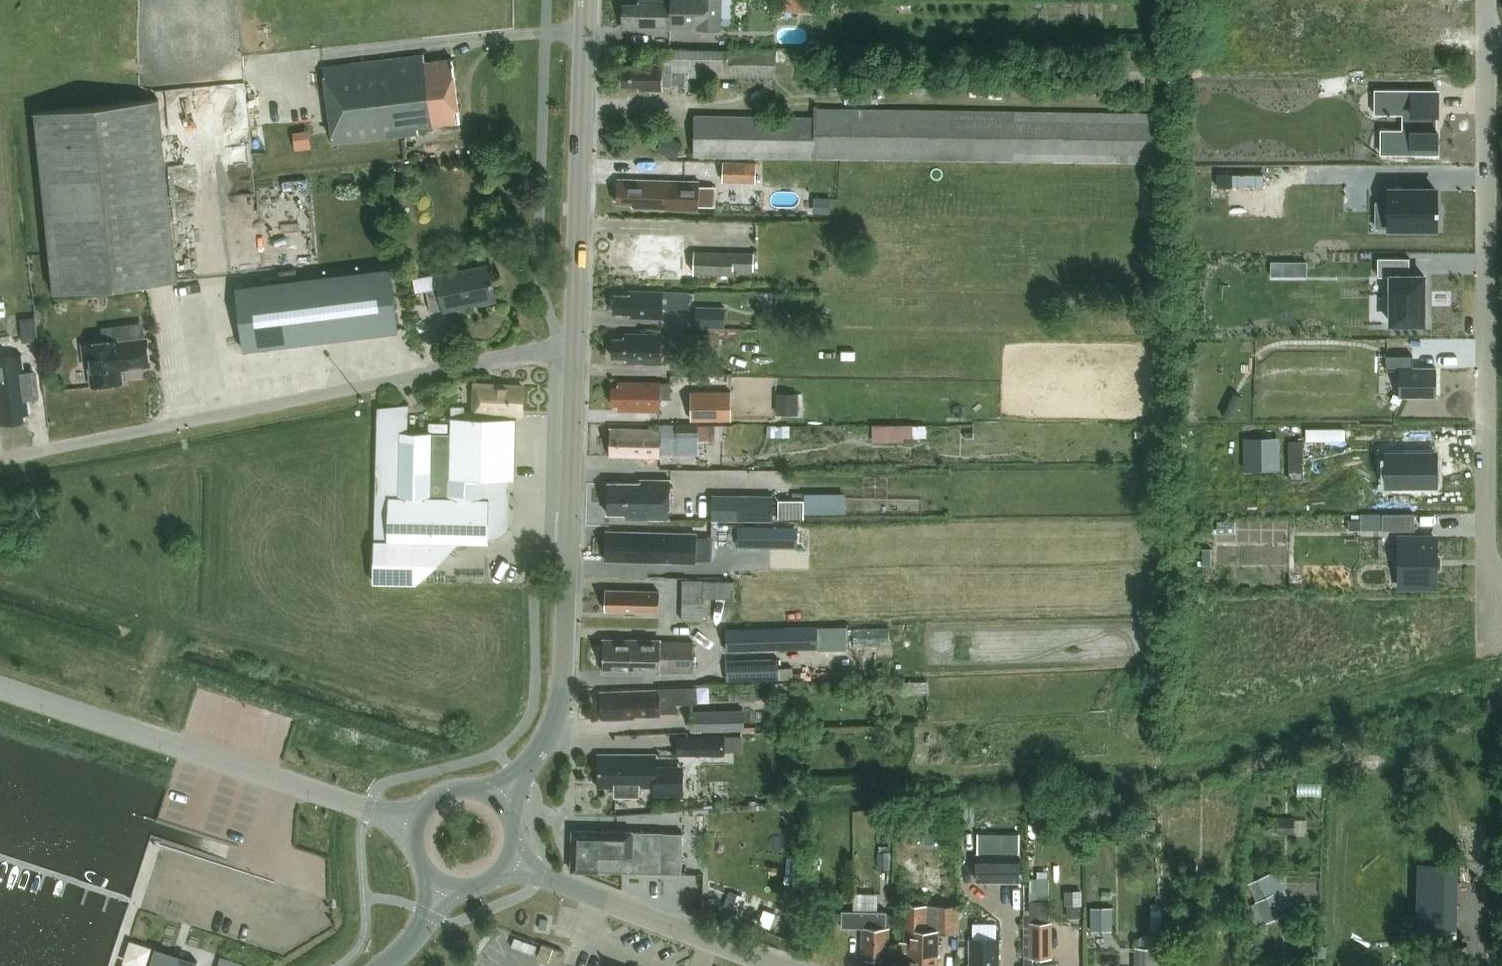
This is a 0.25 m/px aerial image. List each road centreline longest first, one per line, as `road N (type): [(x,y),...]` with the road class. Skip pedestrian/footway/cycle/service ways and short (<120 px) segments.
road 1 (unclassified): [(0,459),(514,358),(576,352)]
road 2 (residential): [(1488,46),(1486,574)]
road 3 (secondary): [(499,801),(547,739),(564,695),(576,352)]
road 4 (unclassified): [(416,826),(0,688)]
road 5 (secondary): [(576,352),(587,0)]
road 6 (tertiary): [(778,965),(509,863)]

